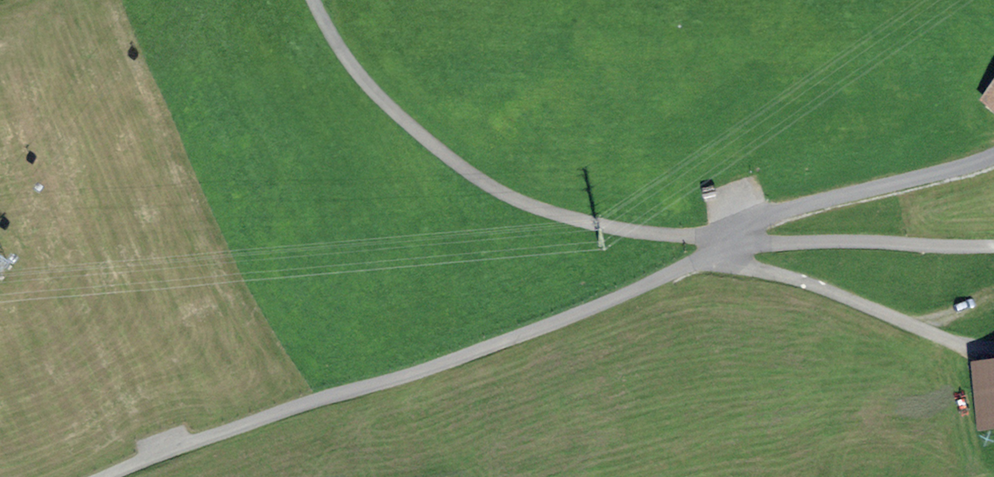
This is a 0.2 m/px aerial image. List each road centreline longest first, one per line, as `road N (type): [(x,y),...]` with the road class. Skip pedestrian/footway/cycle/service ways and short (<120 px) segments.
road 1 (residential): [(721,240),(682,268),(579,312),(104,476)]
road 2 (residential): [(313,0),(378,97),(493,188),(611,228),(721,240)]
road 3 (track): [(721,240),(740,264),(993,350)]
road 4 (residential): [(993,155),(759,221),(721,240)]
road 5 (residential): [(721,240),(993,245)]
road 6 (track): [(945,339),(974,439),(964,476)]

